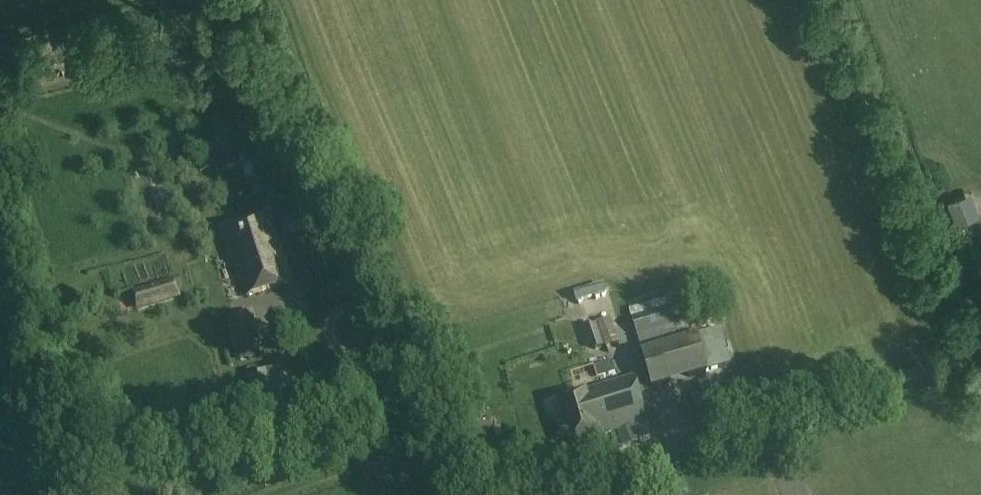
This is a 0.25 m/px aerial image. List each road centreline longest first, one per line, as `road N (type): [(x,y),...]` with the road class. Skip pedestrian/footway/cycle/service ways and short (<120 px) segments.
road 1 (unclassified): [(539,494),(955,361)]

